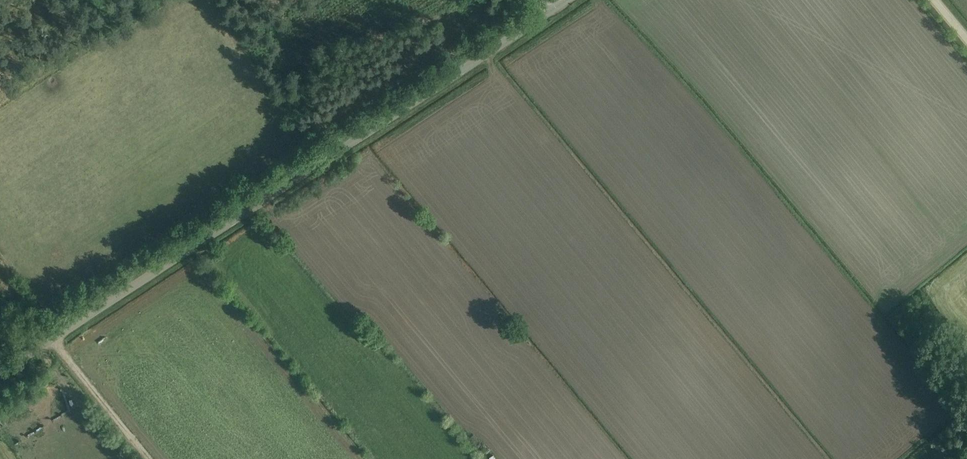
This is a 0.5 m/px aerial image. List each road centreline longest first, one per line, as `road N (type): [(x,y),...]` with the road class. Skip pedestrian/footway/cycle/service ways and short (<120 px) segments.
road 1 (unclassified): [(546,16),(0,375)]
road 2 (track): [(52,341),(146,458)]

